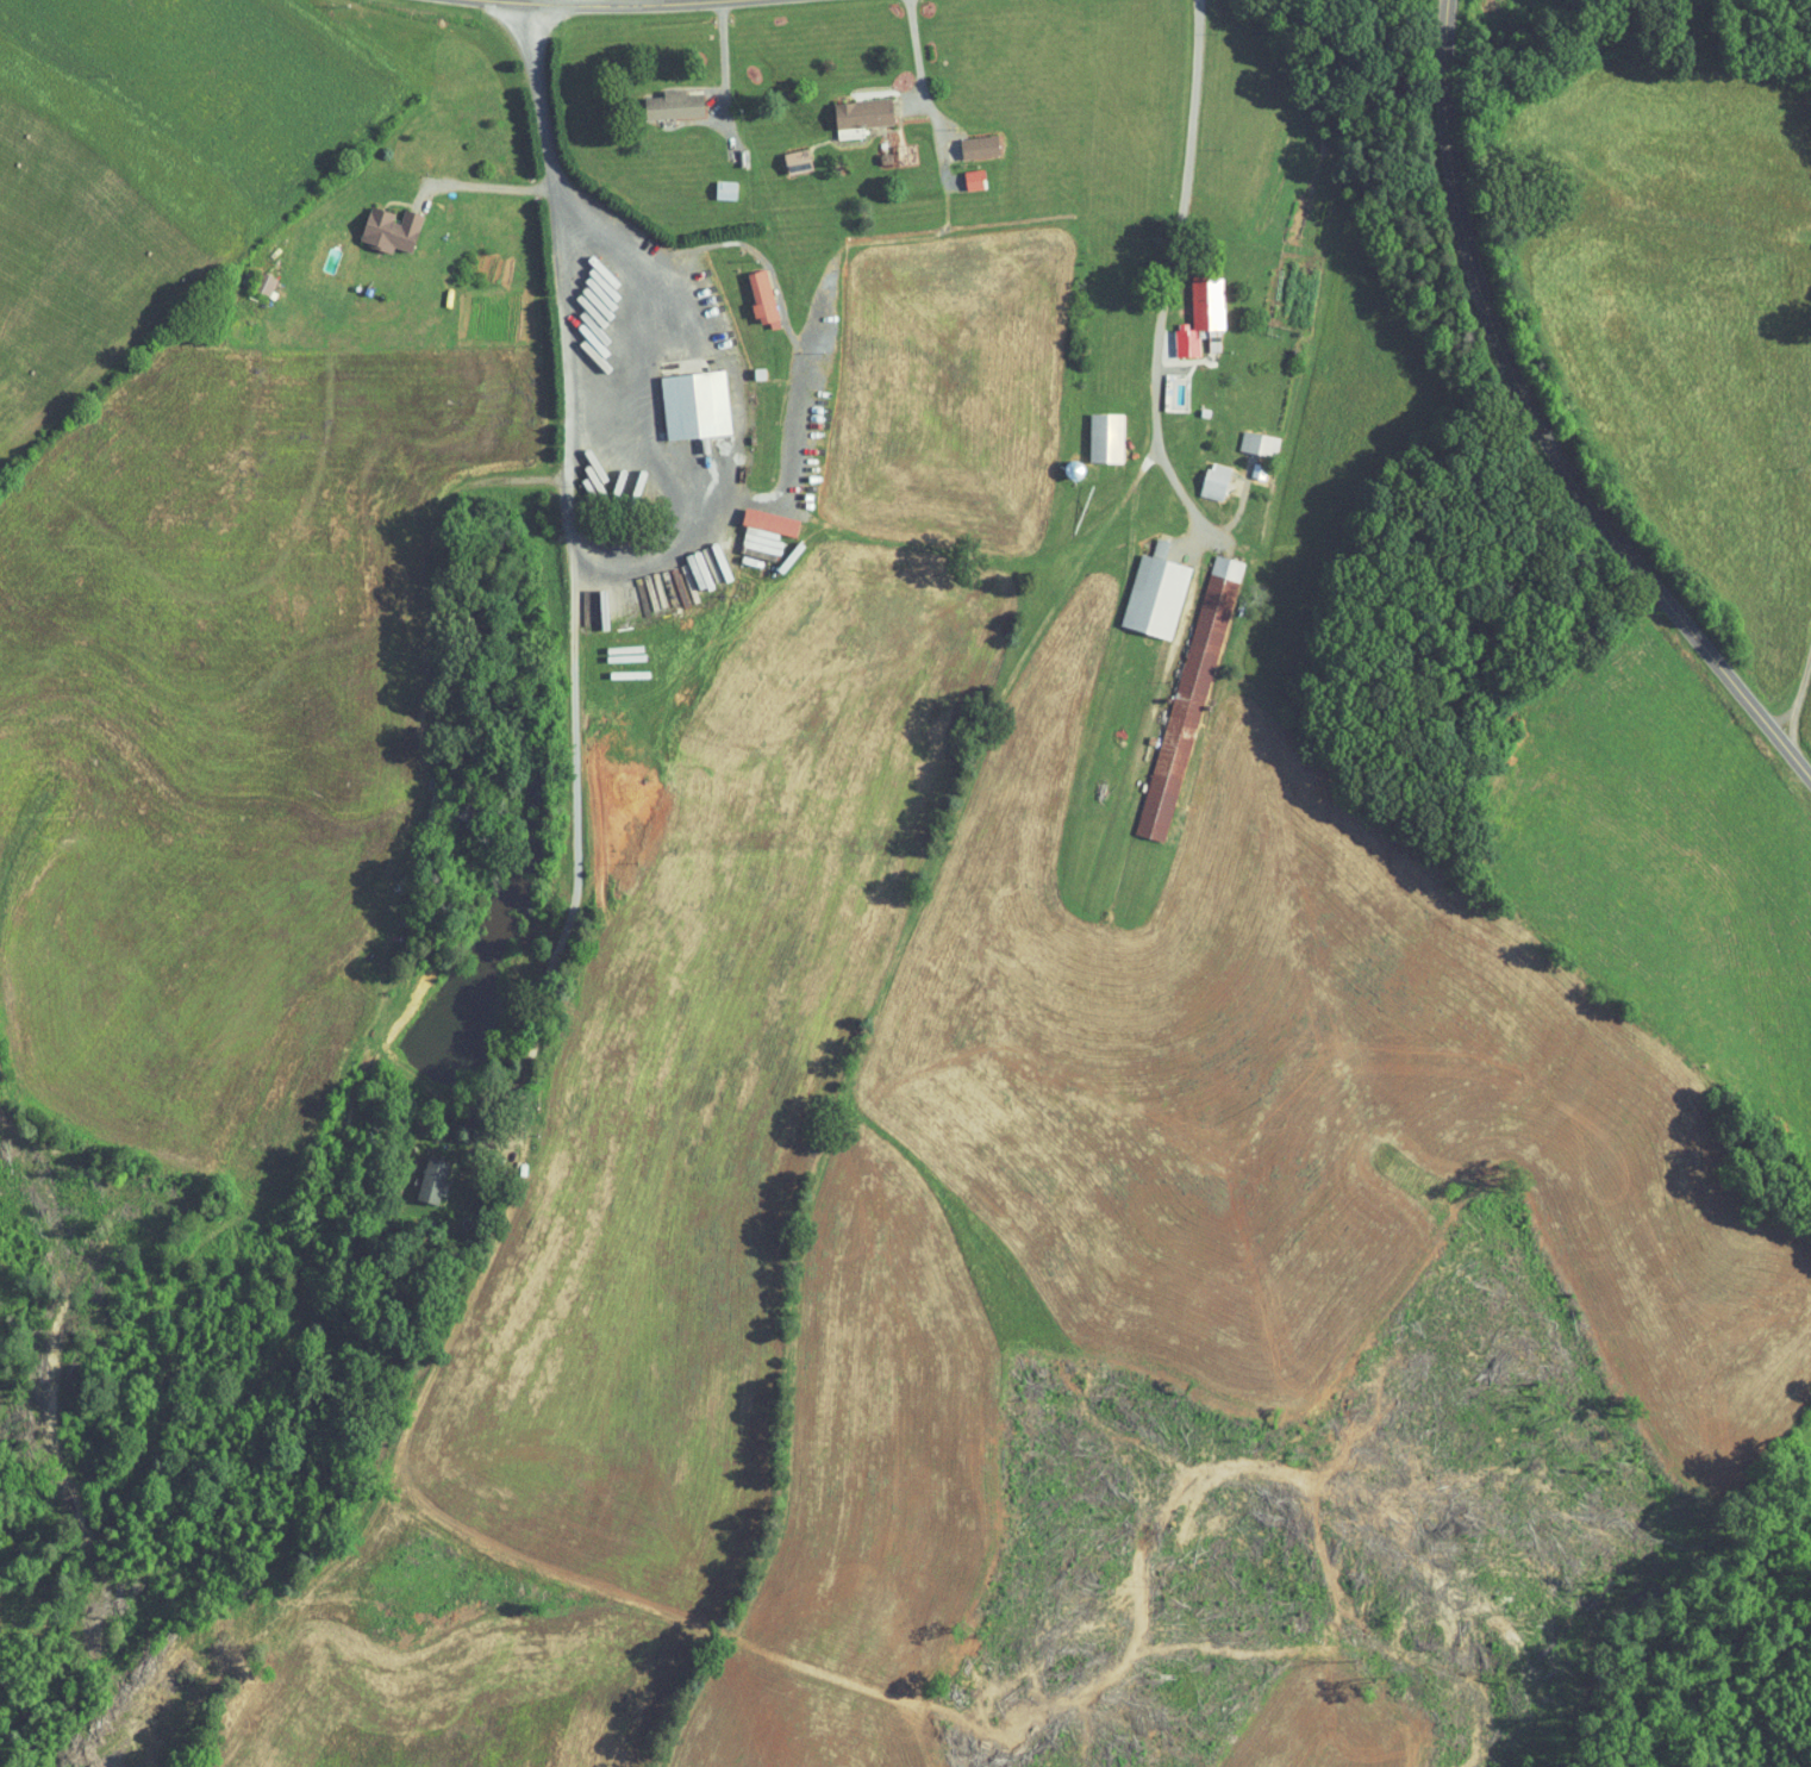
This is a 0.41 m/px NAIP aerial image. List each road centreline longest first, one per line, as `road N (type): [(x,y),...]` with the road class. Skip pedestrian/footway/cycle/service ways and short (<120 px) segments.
road 1 (residential): [(1810,784),(1636,569),(1517,394),(1461,227),(1444,92),(1447,0)]
road 2 (residential): [(789,0),(691,10),(483,10),(433,0)]

